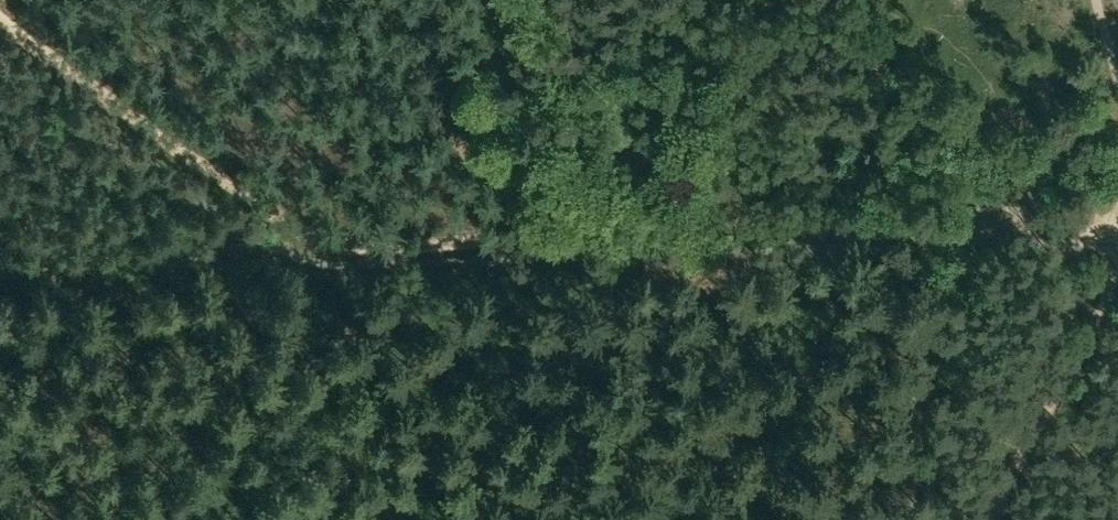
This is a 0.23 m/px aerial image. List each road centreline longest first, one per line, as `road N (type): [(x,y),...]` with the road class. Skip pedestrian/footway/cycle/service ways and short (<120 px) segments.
road 1 (track): [(0,10),(287,227),(343,251),(1117,227)]
road 2 (track): [(0,274),(350,261)]
road 3 (track): [(1117,278),(967,519)]

